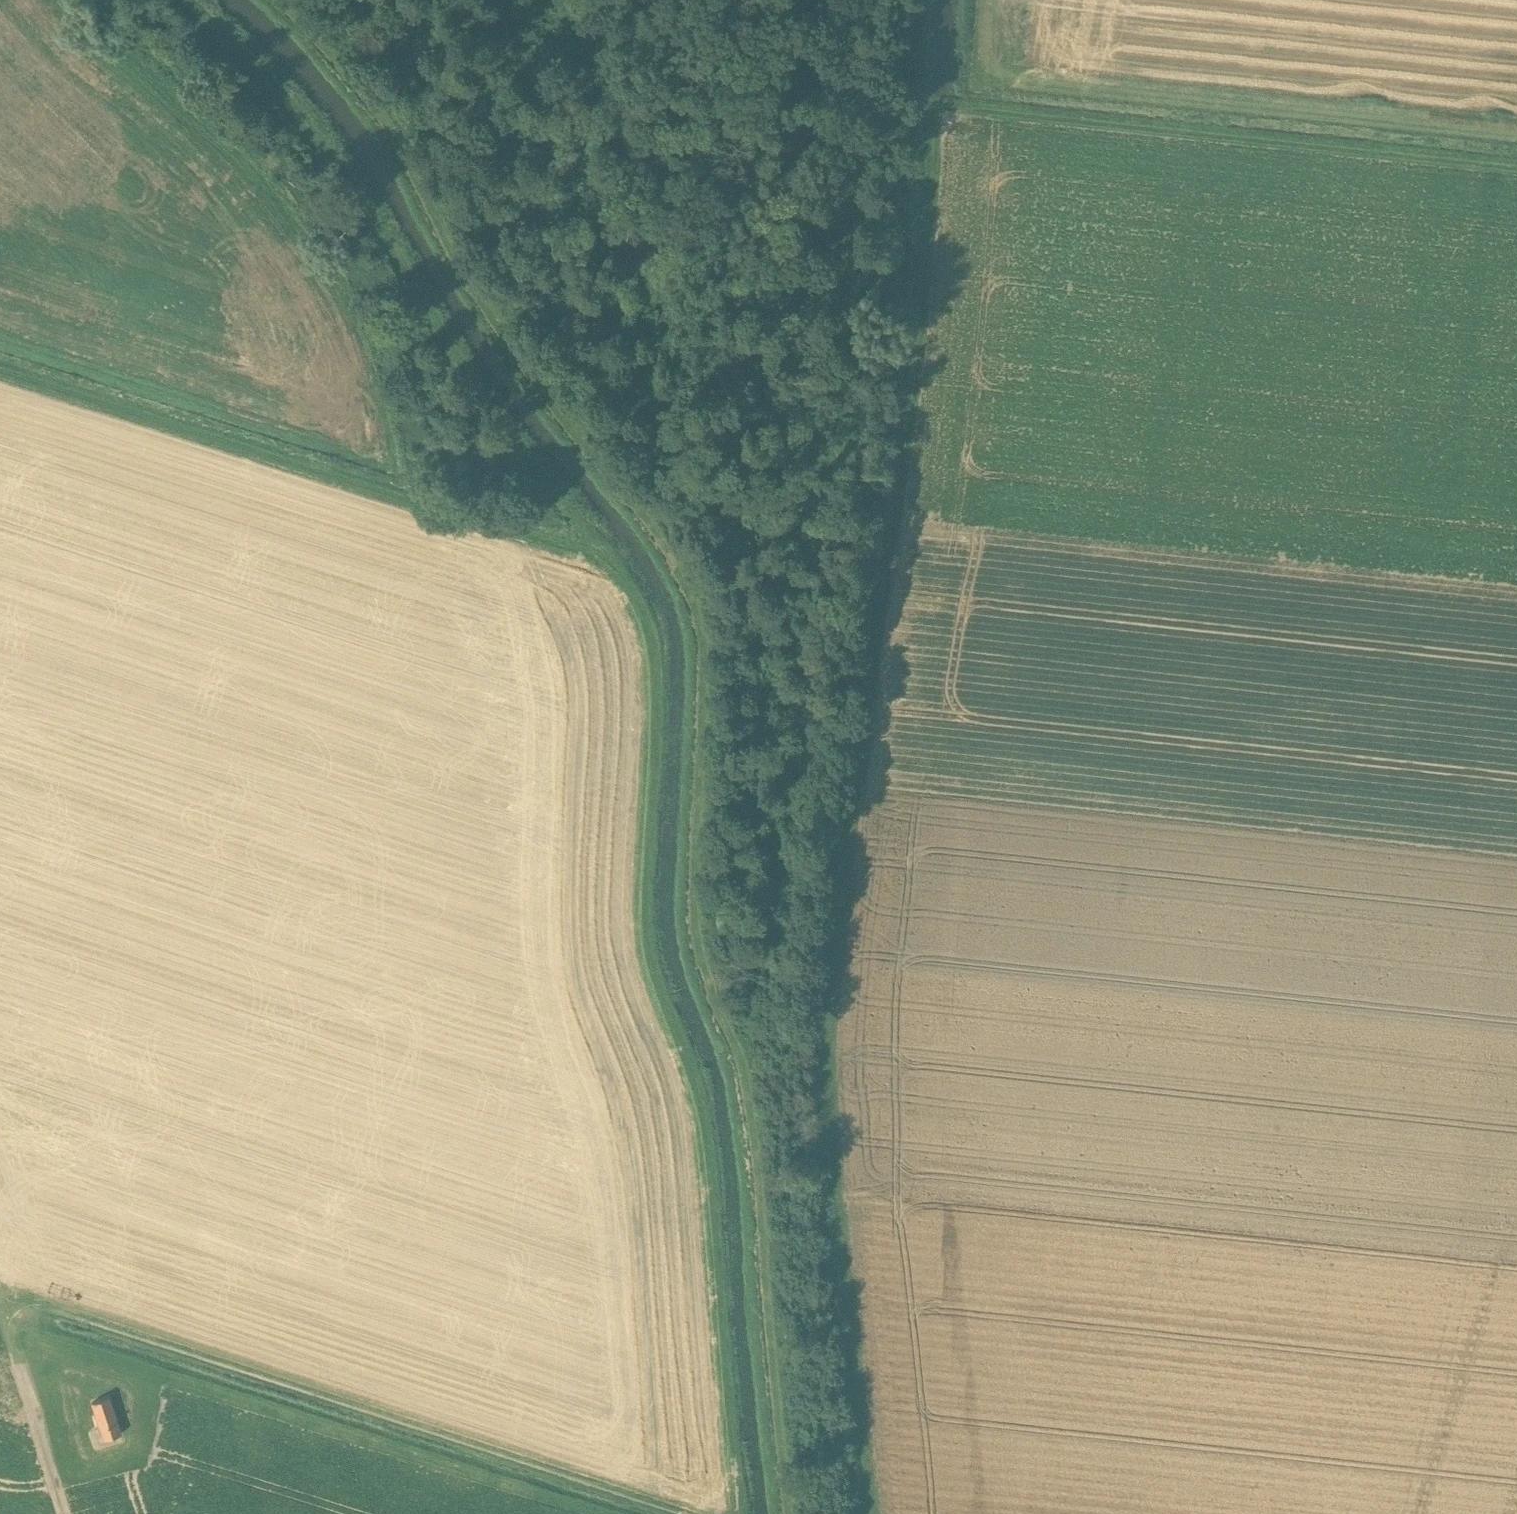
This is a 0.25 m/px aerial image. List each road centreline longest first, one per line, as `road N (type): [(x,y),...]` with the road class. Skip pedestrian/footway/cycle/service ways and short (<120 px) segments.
road 1 (track): [(267,0),(383,128),(527,386),(658,545),(687,615),(697,701),(685,916),(697,978),(736,1080),(777,1513)]
road 2 (track): [(1516,135),(974,77),(980,0)]

